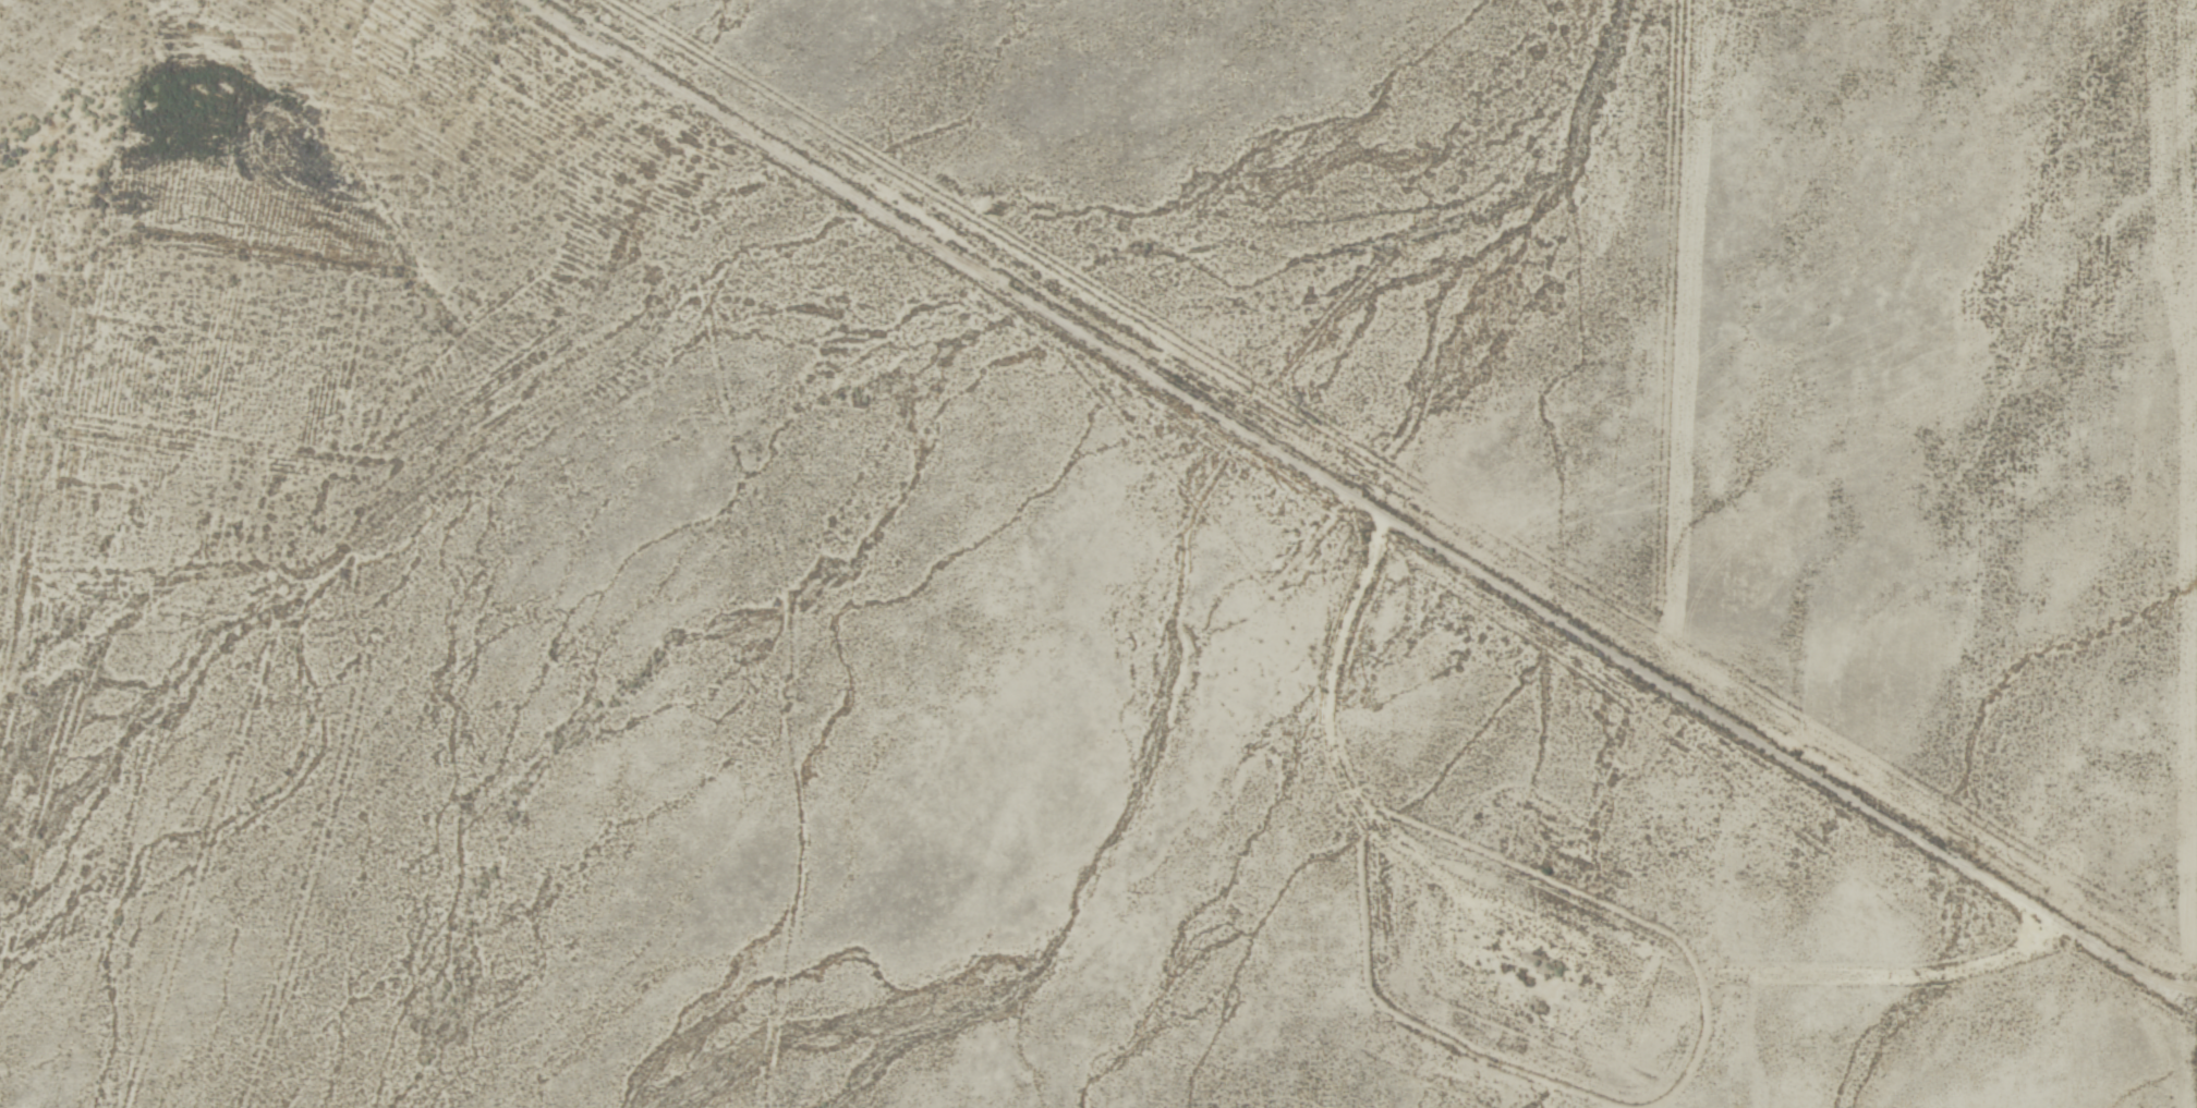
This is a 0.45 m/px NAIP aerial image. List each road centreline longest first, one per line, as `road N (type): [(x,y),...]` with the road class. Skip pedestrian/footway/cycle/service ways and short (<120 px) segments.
road 1 (residential): [(2196,992),(527,0)]

